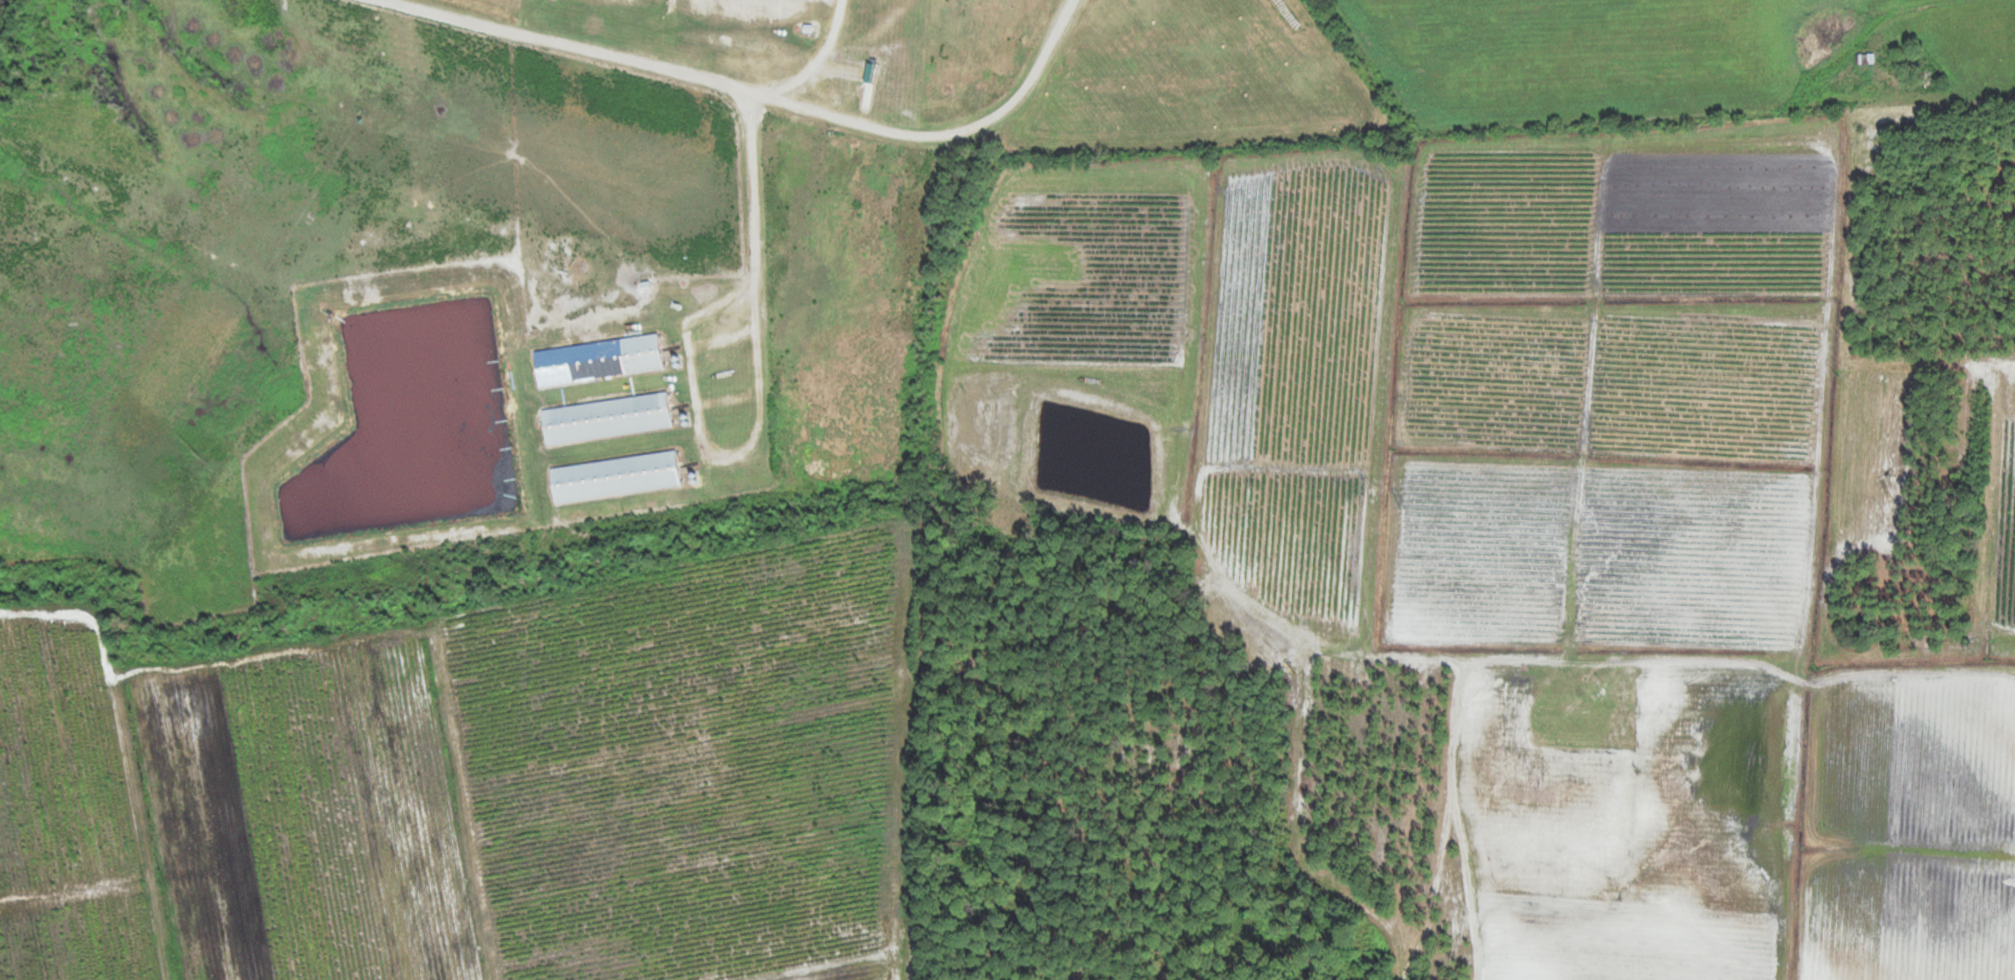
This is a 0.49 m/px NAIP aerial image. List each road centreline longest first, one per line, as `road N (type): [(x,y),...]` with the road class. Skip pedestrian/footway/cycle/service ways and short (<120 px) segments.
road 1 (residential): [(894,979),(930,133)]
road 2 (residential): [(398,0),(930,133),(1025,79),(1072,0)]
road 3 (residential): [(766,449),(753,93)]

